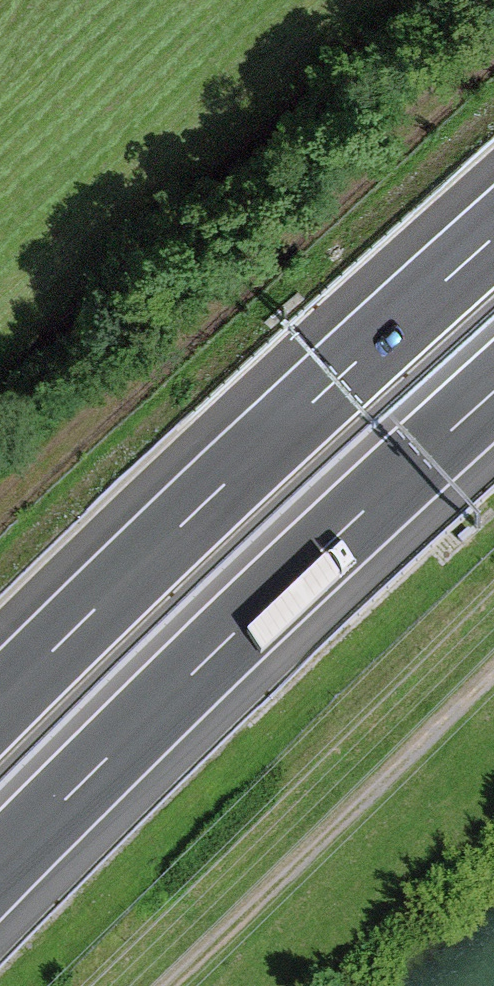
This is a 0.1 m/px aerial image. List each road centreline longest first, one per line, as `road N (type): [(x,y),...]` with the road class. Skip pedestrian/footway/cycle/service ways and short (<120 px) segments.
road 1 (motorway): [(0,866),(187,672),(493,392)]
road 2 (motorway): [(493,237),(110,584),(0,700)]
road 3 (track): [(0,493),(493,34)]
road 4 (track): [(149,985),(493,678)]

